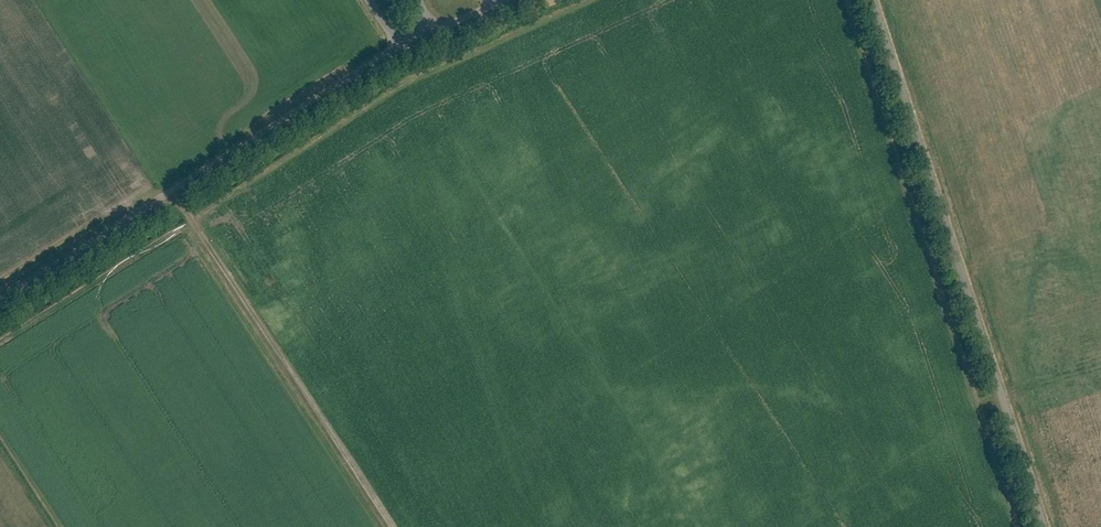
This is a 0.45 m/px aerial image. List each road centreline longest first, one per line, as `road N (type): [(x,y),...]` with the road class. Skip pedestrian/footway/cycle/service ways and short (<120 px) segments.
road 1 (unclassified): [(0,300),(402,43),(502,0)]
road 2 (unclassified): [(1045,526),(873,0)]

